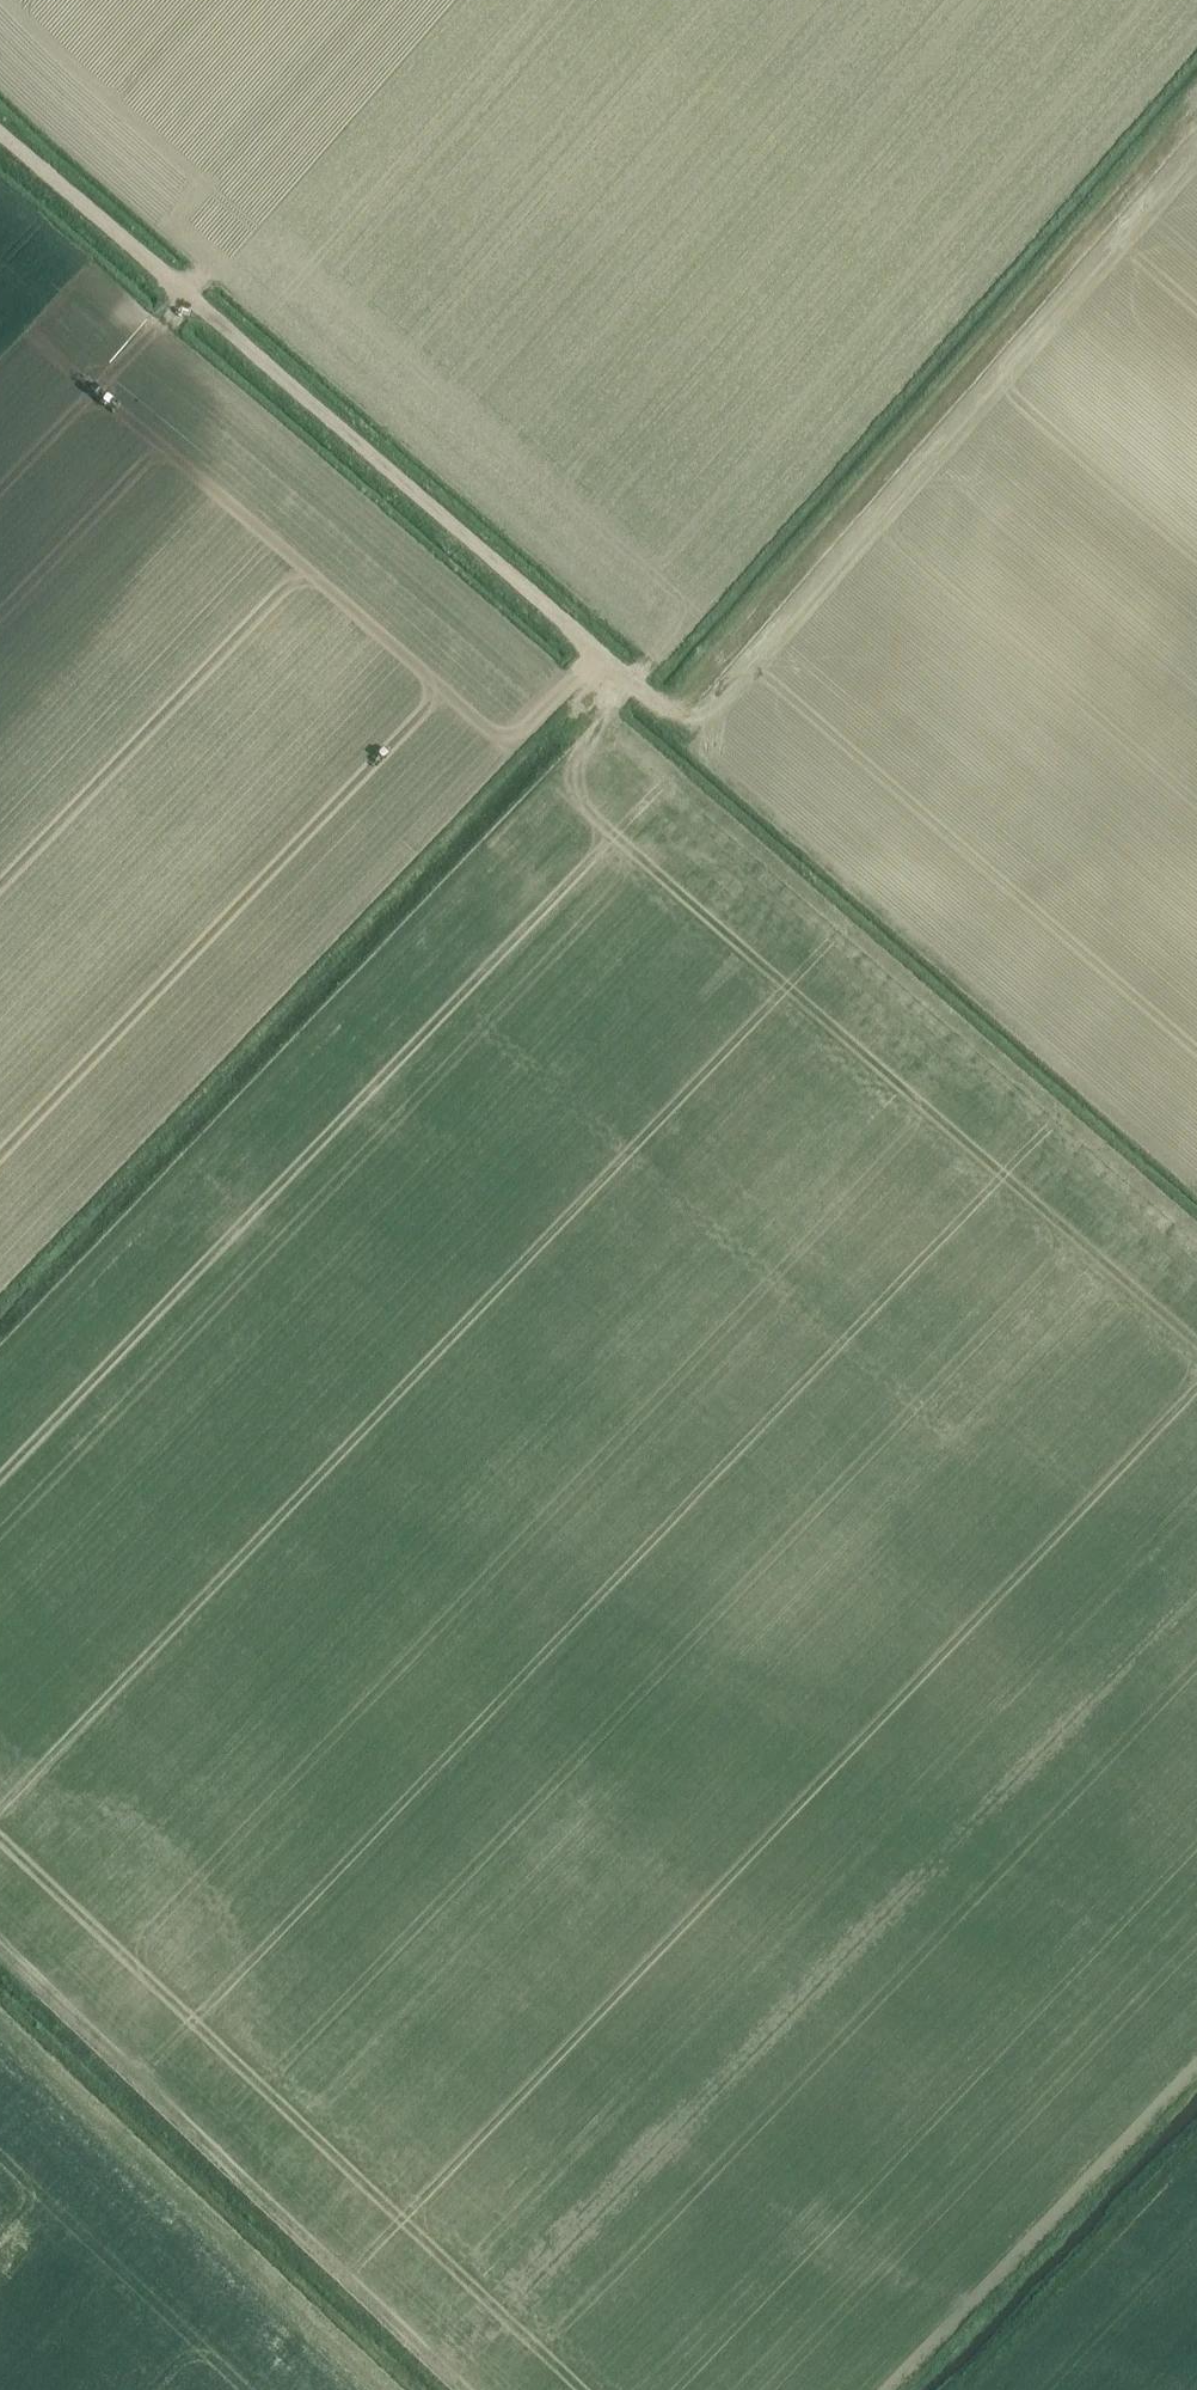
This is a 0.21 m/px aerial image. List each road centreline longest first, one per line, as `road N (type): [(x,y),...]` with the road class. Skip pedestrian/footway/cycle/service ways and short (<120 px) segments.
road 1 (track): [(0,132),(662,706)]

